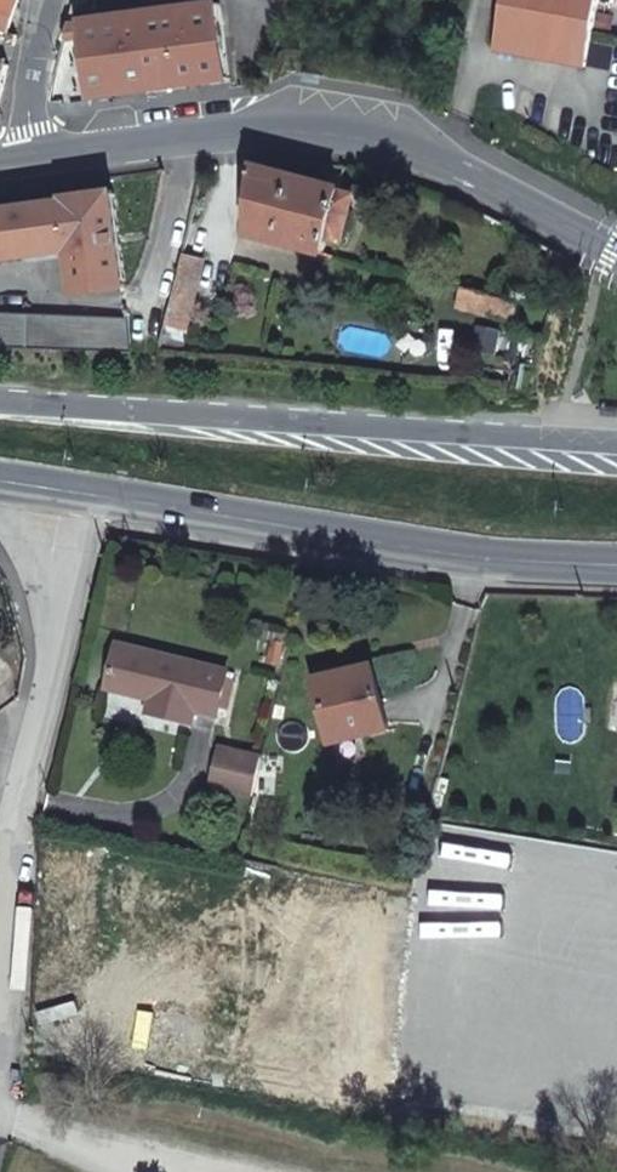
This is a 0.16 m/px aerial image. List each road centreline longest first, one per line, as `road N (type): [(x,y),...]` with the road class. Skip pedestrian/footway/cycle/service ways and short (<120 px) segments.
road 1 (secondary): [(616,443),(0,402)]
road 2 (tertiary): [(616,252),(420,154),(337,134),(230,127),(31,159)]
road 3 (secondary): [(66,485),(616,563)]
road 4 (residential): [(0,911),(60,626),(66,485)]
road 5 (residential): [(31,159),(33,88),(58,0)]

